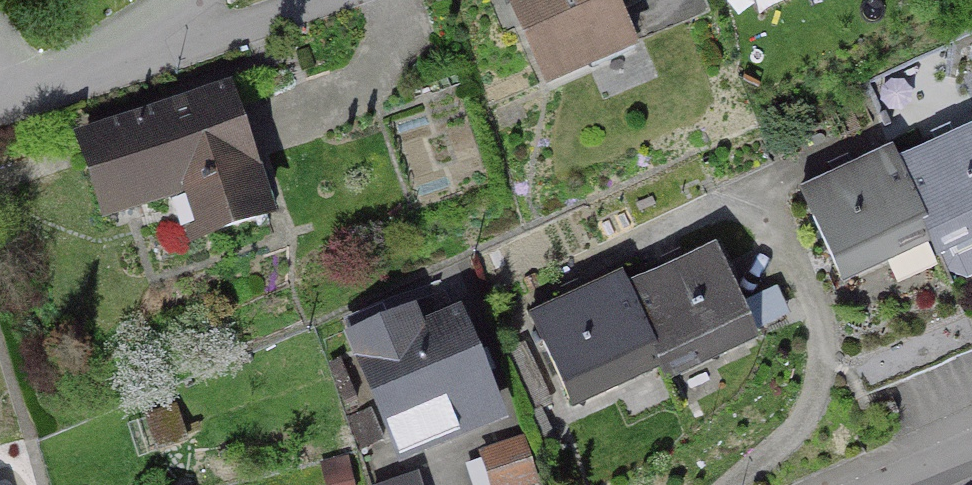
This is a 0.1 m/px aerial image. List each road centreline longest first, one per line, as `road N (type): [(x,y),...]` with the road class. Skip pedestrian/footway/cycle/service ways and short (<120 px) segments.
road 1 (residential): [(136,56),(308,0)]
road 2 (residential): [(0,101),(136,56)]

